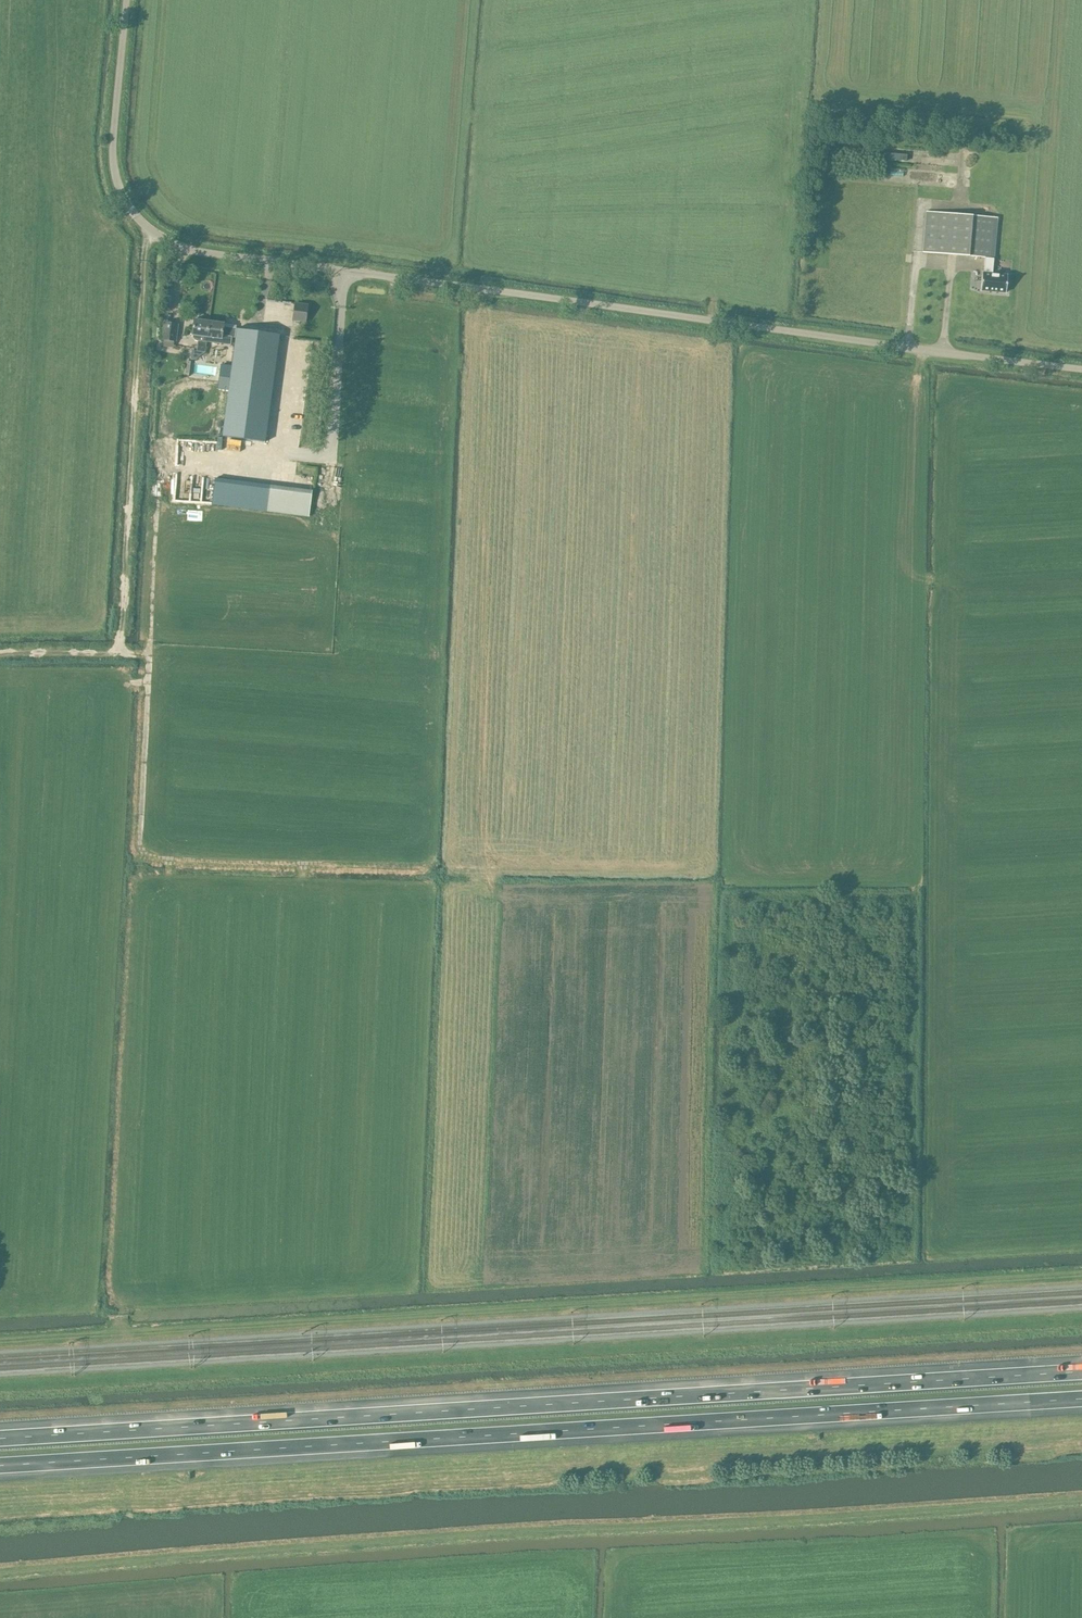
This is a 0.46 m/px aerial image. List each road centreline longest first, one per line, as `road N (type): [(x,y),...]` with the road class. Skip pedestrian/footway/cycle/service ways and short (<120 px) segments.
road 1 (motorway): [(1081,1372),(0,1438)]
road 2 (motorway): [(0,1465),(1081,1399)]
road 3 (unclassified): [(113,137),(128,206),(159,235),(197,250),(1081,369)]
road 4 (unclassified): [(113,137),(126,0)]

